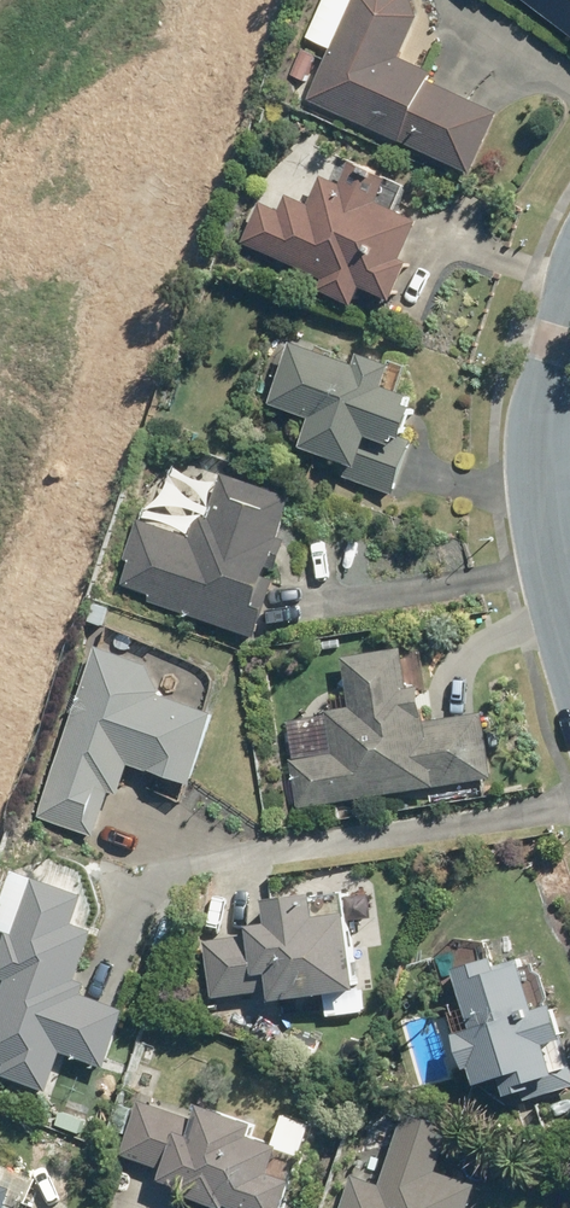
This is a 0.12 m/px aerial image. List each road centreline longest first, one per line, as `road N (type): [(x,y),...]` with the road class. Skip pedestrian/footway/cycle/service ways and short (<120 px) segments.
road 1 (residential): [(569,606),(544,451),(546,398),(569,305)]

